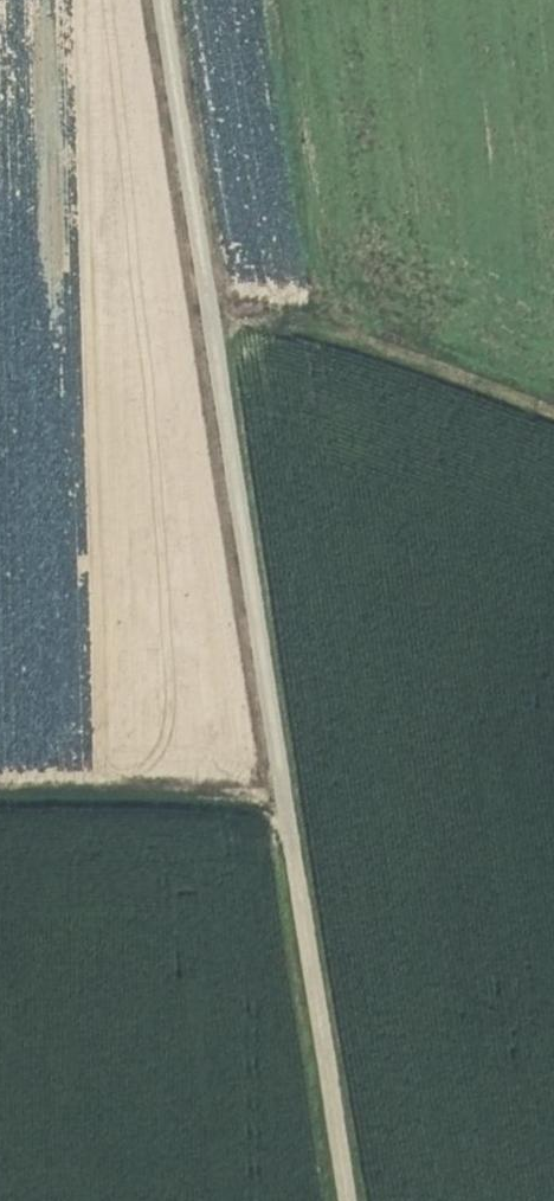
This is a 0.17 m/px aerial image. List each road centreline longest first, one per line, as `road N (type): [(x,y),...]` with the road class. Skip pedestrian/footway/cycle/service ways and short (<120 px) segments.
road 1 (track): [(161,0),(349,1200)]
road 2 (track): [(206,302),(292,319),(553,420)]
road 3 (track): [(284,801),(0,805)]

